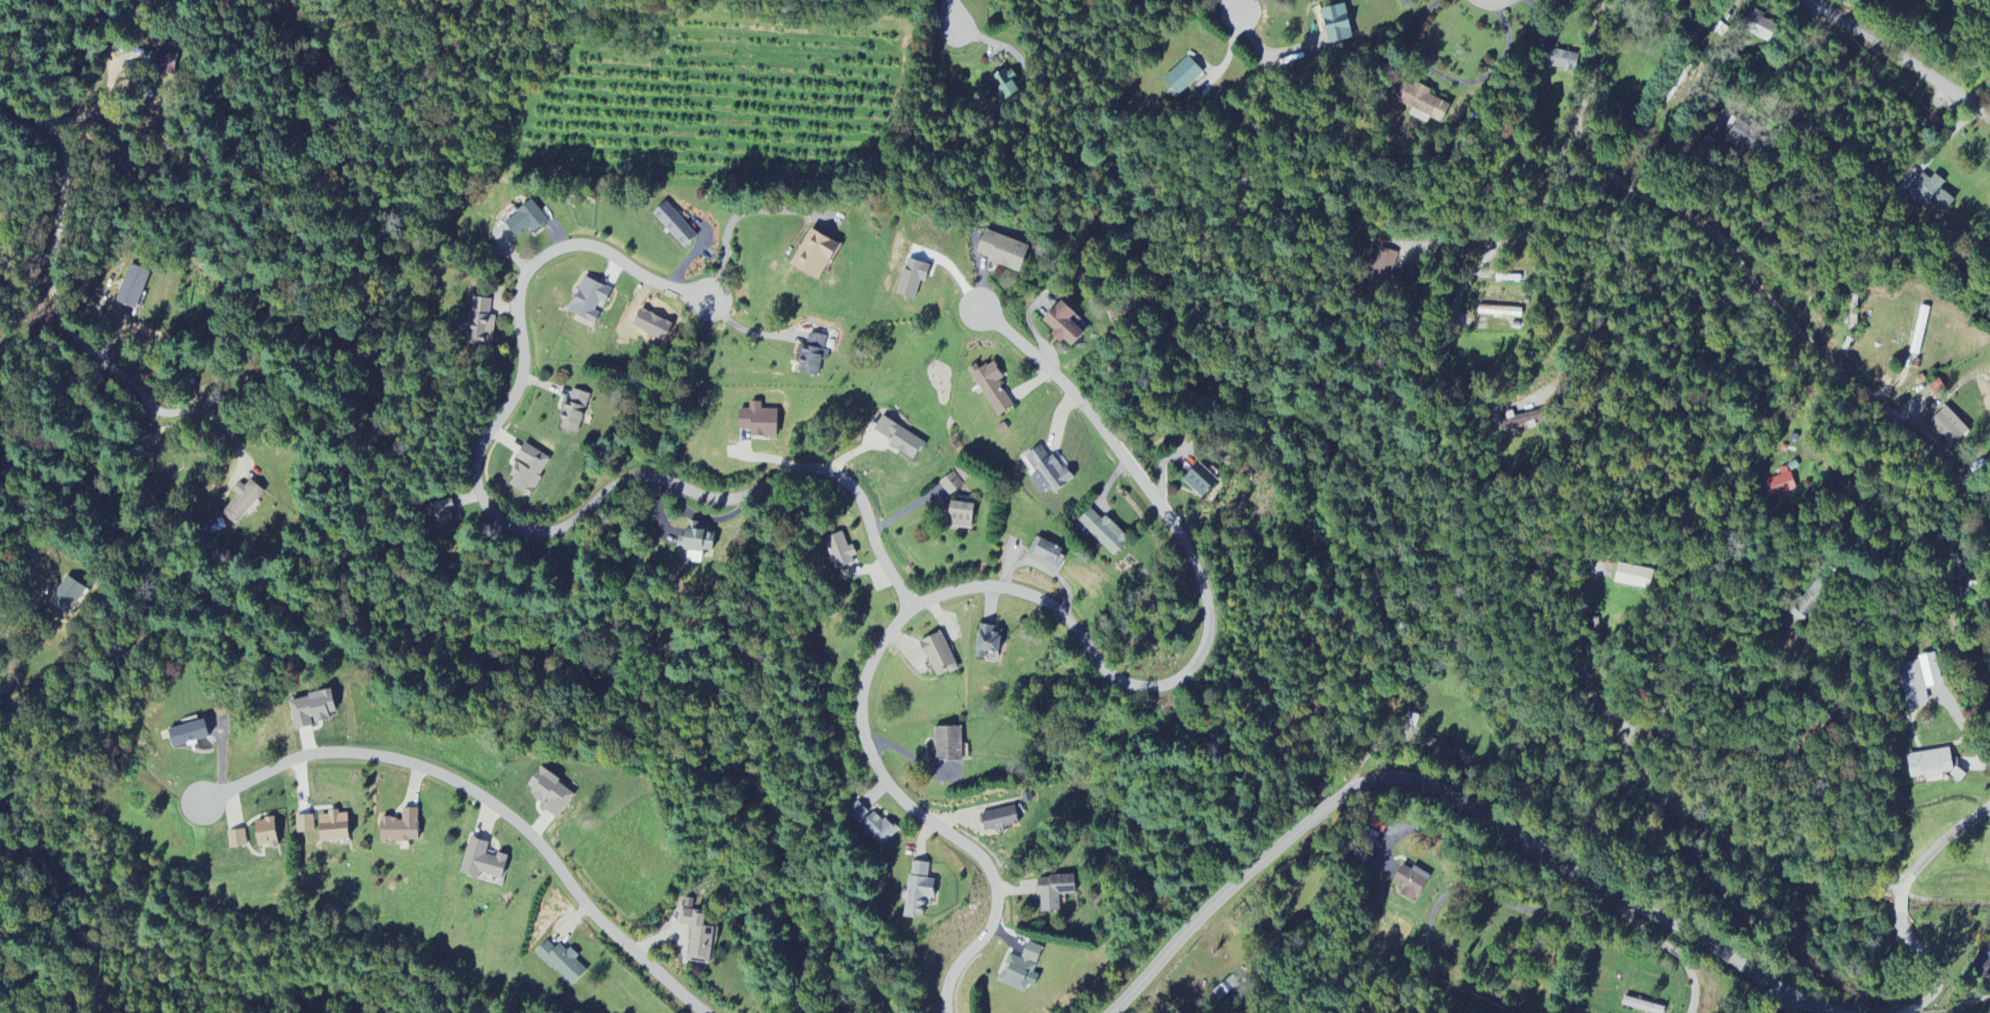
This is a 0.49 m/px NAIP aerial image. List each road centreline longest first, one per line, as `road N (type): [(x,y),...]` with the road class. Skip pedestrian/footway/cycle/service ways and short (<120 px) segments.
road 1 (residential): [(945,1012),(948,981),(989,928),(997,891),(973,853),(915,813),(878,769),(859,696),(879,648),(913,606),(991,587),(1053,607),(1122,683),(1159,688),(1196,664),(1211,617),(1191,551),(1119,450),(1047,366),(980,311)]
road 2 (residential): [(913,606),(879,552),(857,493),(825,470),(799,470),(733,499),(632,479),(539,535),(518,532),(488,509),(475,460),(519,386),(524,352),(516,305),(535,263),(563,248),(599,249),(663,286),(708,300)]
road 3 (residential): [(1827,1012),(1676,925),(1629,907),(1450,796),(1393,781),(1365,786),(1311,820),(1195,922),(1112,1012)]
road 4 (residential): [(1769,985),(1752,921),(1682,843),(1619,749),(1627,729),(1644,724),(1679,752),(1777,762),(1796,755),(1847,678),(1863,668),(1870,655),(1858,588),(1815,546),(1803,462)]
road 5 (residential): [(1605,0),(1578,127),(1584,153),(1615,187),(1717,249),(1805,347),(1951,482),(1989,556)]
road 6 (residential): [(702,1012),(641,961),(505,814),(435,773),(355,753),(317,754),(202,804)]
road 7 (residential): [(0,100),(41,123),(66,152),(46,288),(12,331),(0,364)]
road 8 (residential): [(46,288),(107,361),(156,391),(221,393),(296,362)]
road 9 (residential): [(1947,95),(1792,0)]
road 10 (residential): [(1543,851),(1546,899),(1570,946),(1563,1012)]
road 11 (residential): [(0,478),(31,520),(33,544),(25,582),(0,622)]
road 12 (residential): [(1963,582),(1944,612),(1944,631),(1989,712)]
road 13 (residential): [(1629,907),(1631,925),(1692,970),(1692,1012)]

